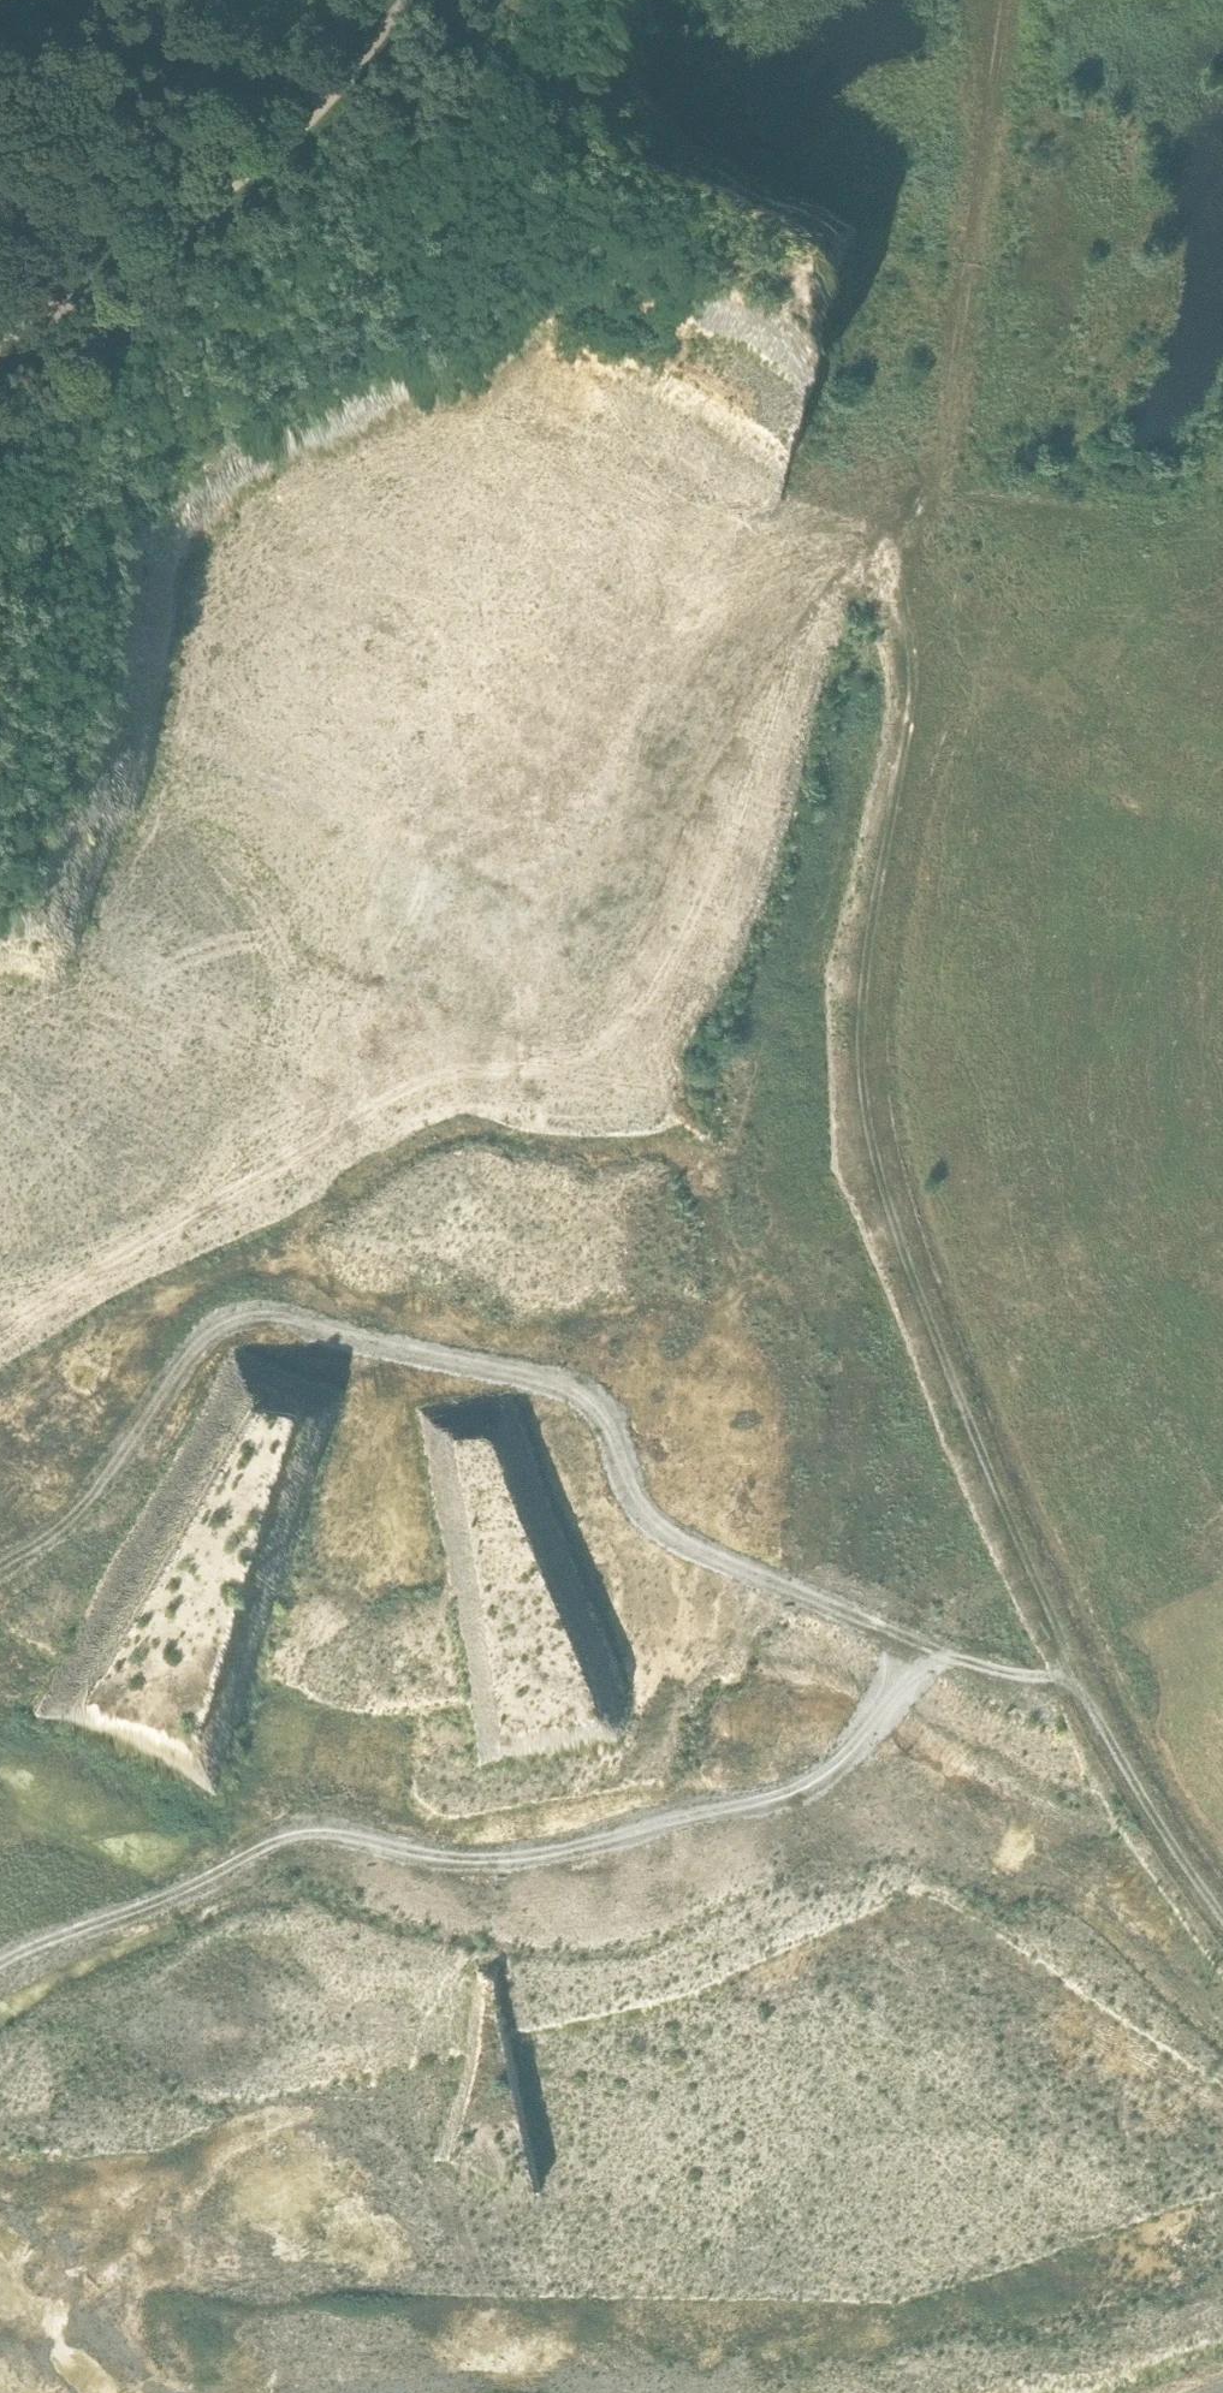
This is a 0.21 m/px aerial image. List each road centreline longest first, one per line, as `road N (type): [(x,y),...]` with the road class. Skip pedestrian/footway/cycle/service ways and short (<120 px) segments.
road 1 (track): [(1007,0),(942,452),(902,551),(914,687),(859,951),(865,1094),(912,1282),(1047,1616),(1183,1863),(1222,1915)]
road 2 (track): [(0,1948),(66,1917),(182,1882),(262,1832),(287,1826),(487,1854),(677,1799),(754,1787),(796,1771),(861,1721),(919,1646),(1078,1673)]
road 3 (track): [(919,1646),(646,1518),(624,1491),(601,1417),(582,1389),(555,1375),(362,1335),(270,1305),(242,1303),(199,1315),(53,1510),(0,1548)]
road 4 (track): [(325,103),(285,144),(0,349)]
road 5 (track): [(402,0),(325,103)]

